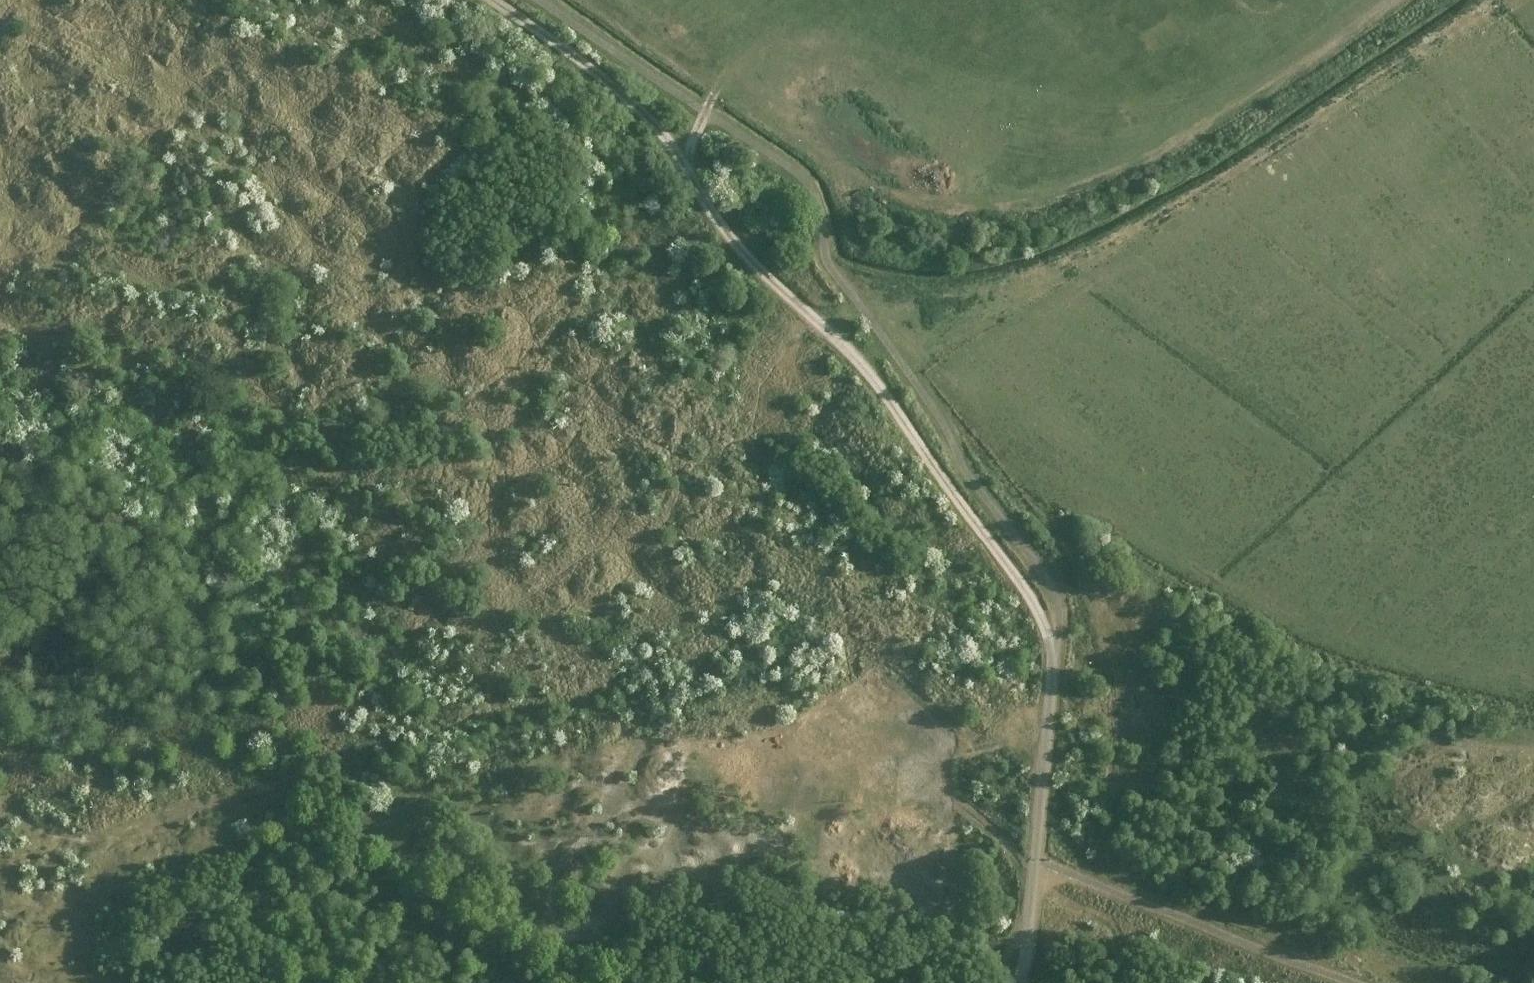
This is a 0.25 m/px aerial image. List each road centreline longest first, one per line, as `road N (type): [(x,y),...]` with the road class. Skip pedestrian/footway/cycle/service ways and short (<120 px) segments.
road 1 (track): [(478,0),(667,130),(731,249),(873,375),(923,465),(1060,645)]
road 2 (track): [(1404,0),(1109,183),(1004,212),(954,205)]
road 3 (track): [(1037,871),(1060,645)]

